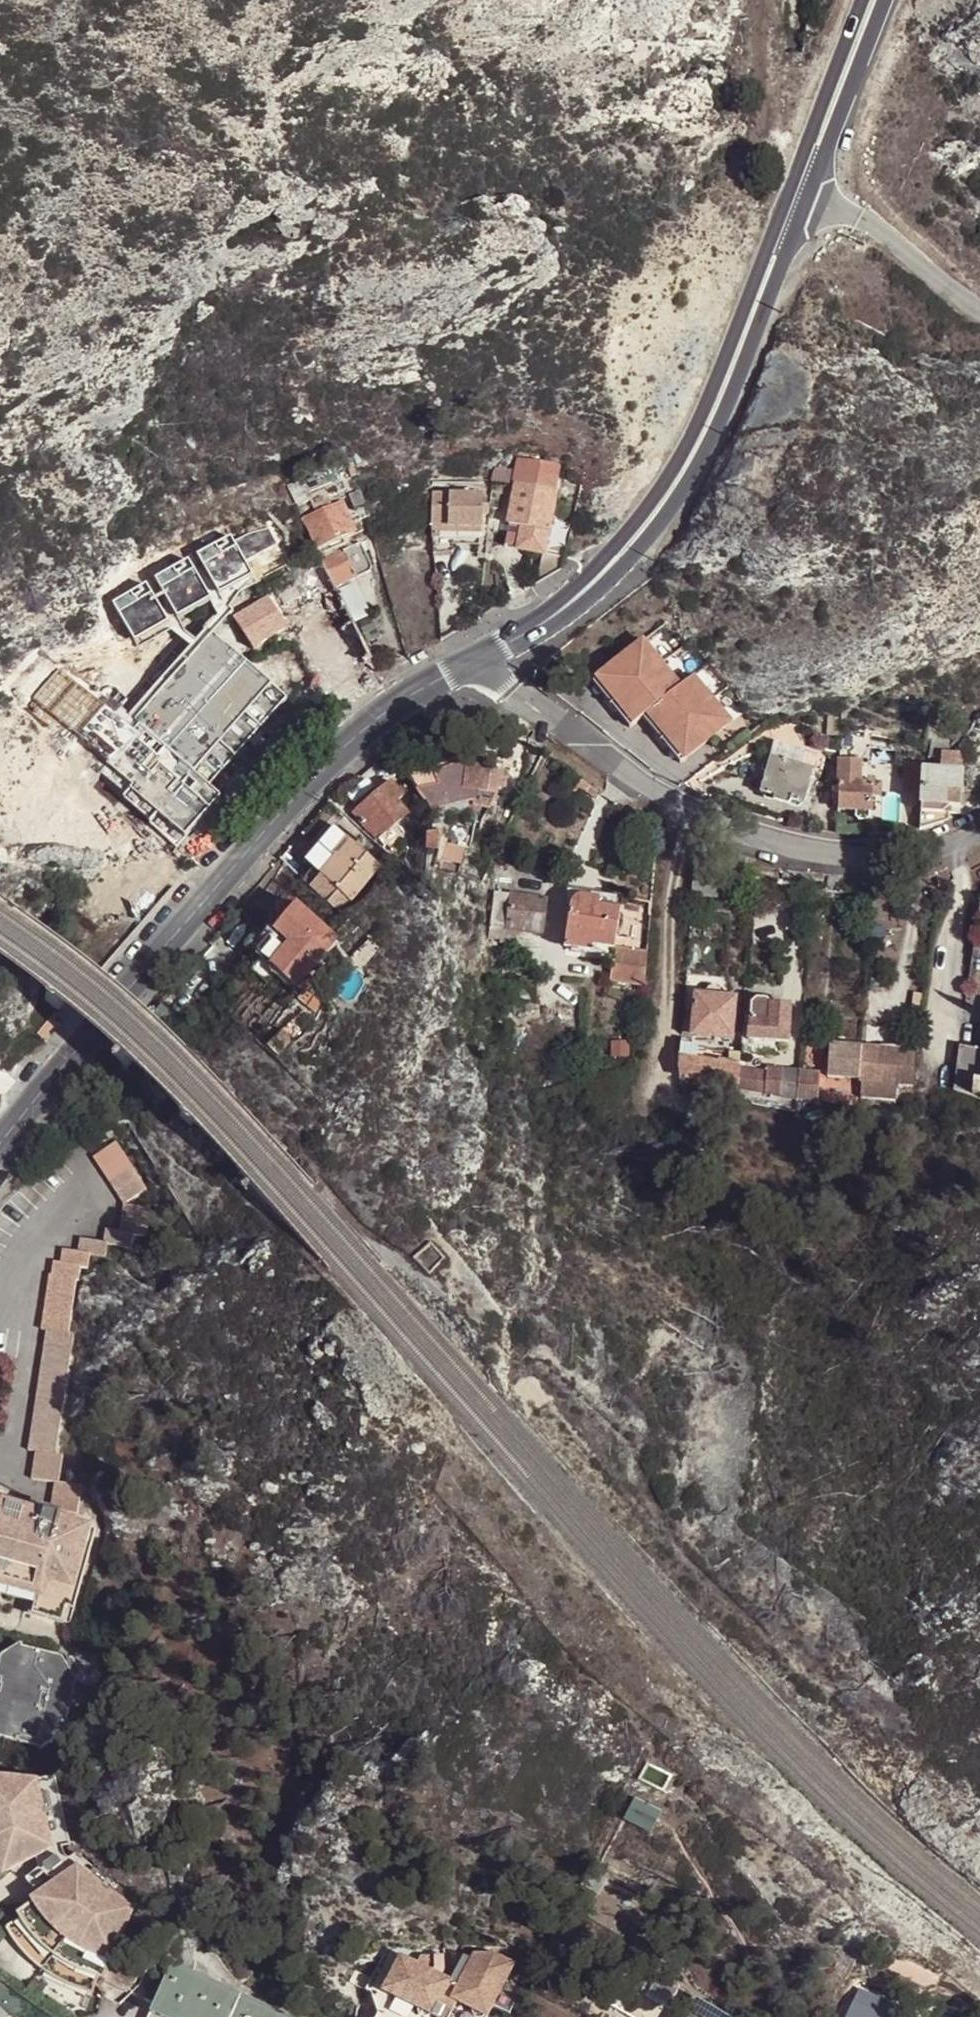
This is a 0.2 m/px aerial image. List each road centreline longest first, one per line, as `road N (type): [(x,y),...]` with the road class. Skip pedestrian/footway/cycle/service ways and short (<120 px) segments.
road 1 (secondary): [(481,654),(422,686),(337,752),(72,1048),(0,1141)]
road 2 (secondary): [(805,178),(671,493),(581,594),(481,654)]
road 3 (residential): [(481,654),(671,801),(737,831),(837,853),(924,851),(979,835)]
road 4 (residential): [(979,300),(805,178)]
road 5 (secondary): [(876,0),(805,178)]

